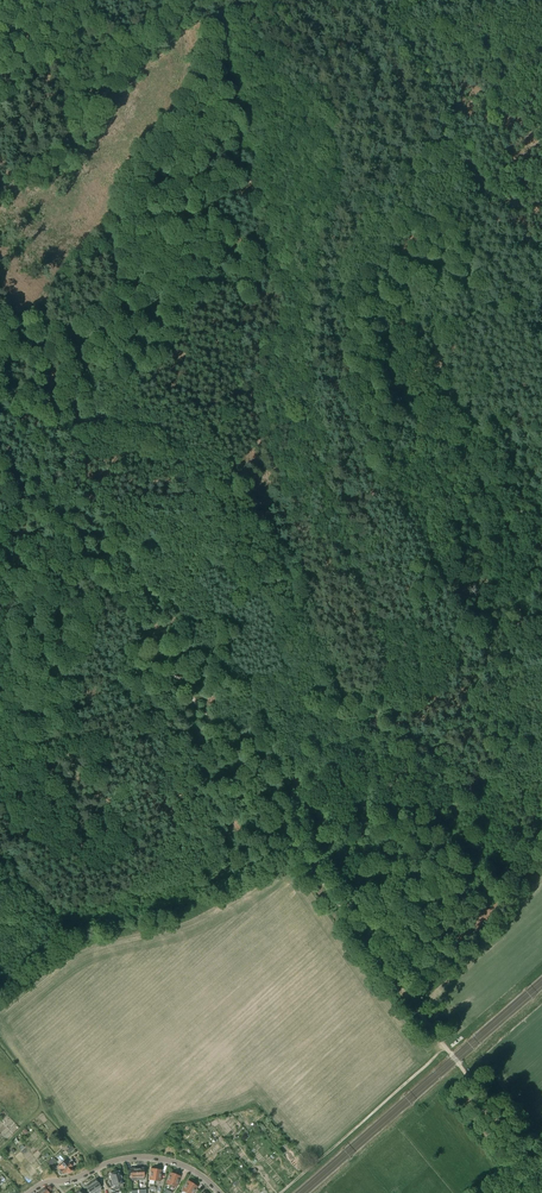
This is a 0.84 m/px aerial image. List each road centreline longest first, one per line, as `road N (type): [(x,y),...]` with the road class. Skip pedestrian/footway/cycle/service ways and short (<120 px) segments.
road 1 (track): [(0,498),(56,528),(155,651),(453,1057)]
road 2 (track): [(367,0),(541,255)]
road 3 (track): [(541,741),(514,769),(390,836),(379,911),(366,941)]
road 4 (track): [(180,0),(58,154),(0,190)]
road 5 (track): [(281,1192),(446,1048)]
road 6 (residential): [(218,1192),(185,1166),(139,1157),(28,1192)]
road 7 (track): [(541,1179),(453,1057)]

